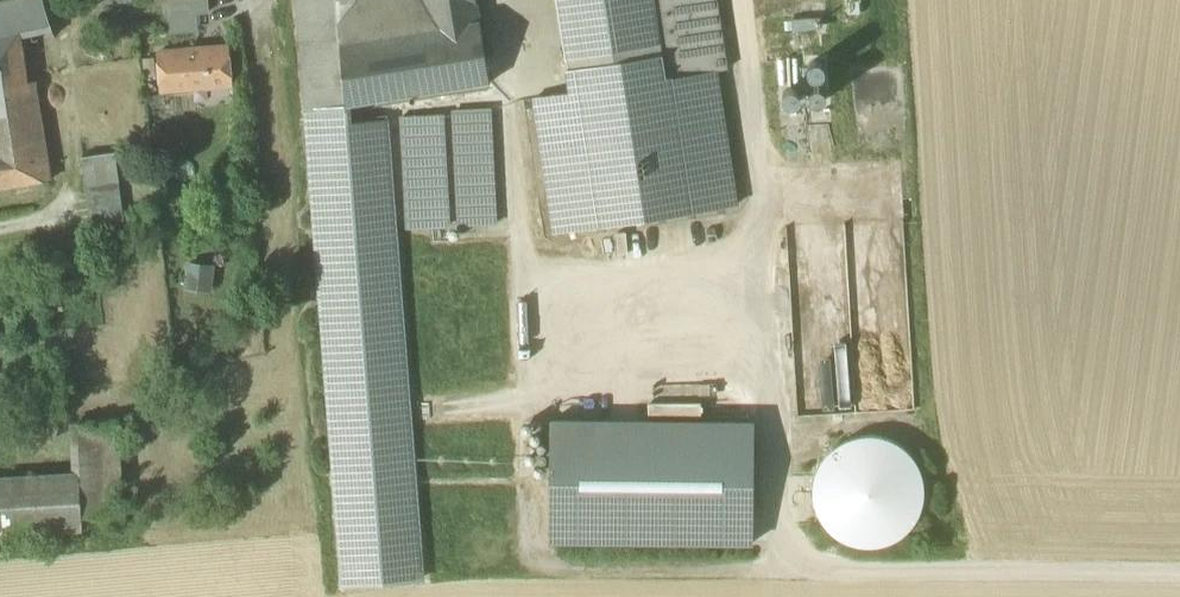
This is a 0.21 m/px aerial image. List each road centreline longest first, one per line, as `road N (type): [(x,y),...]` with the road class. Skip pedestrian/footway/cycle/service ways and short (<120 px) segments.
road 1 (track): [(1179,576),(547,565),(493,527),(490,450)]

